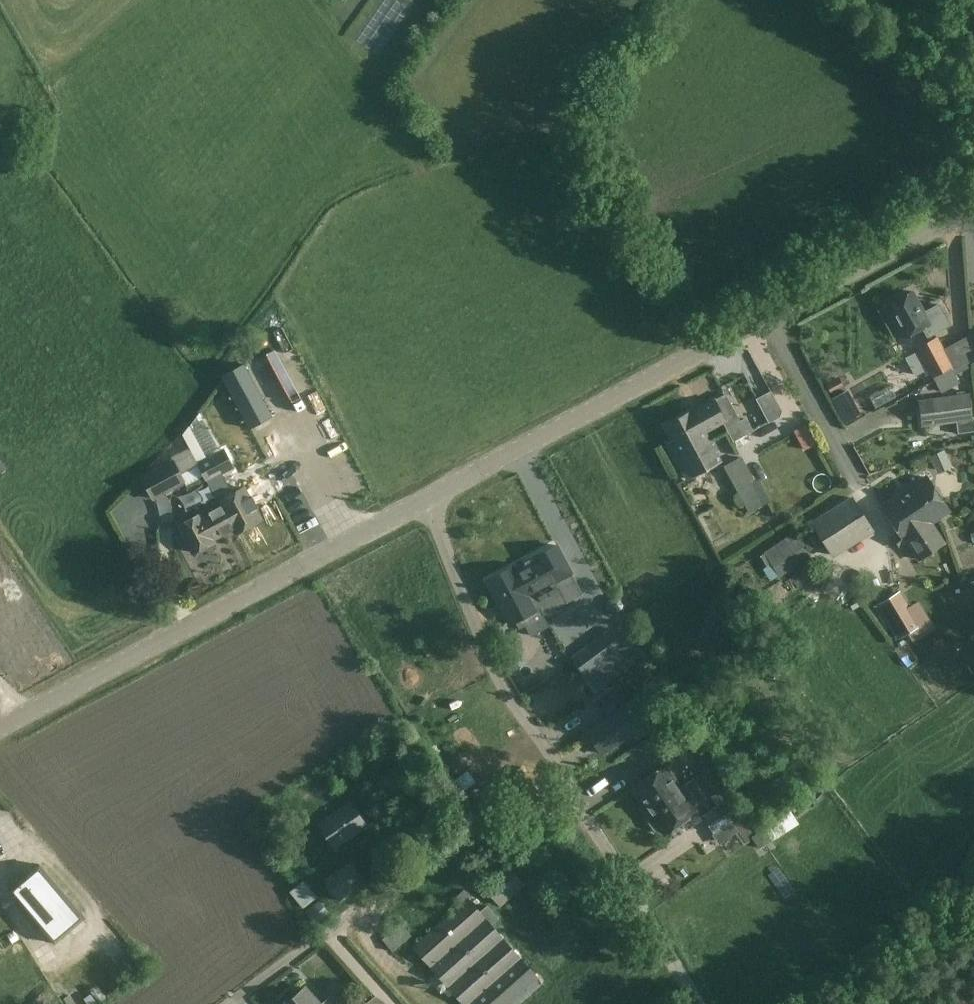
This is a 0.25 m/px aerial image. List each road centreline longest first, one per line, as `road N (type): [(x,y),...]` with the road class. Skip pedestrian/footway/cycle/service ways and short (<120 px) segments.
road 1 (unclassified): [(428,499),(973,202)]
road 2 (unclassified): [(0,727),(428,499)]
road 3 (unclassified): [(573,800),(487,649),(428,499)]
road 4 (unclassified): [(330,929),(445,854),(573,800)]
road 5 (unclassified): [(703,1003),(573,800)]

